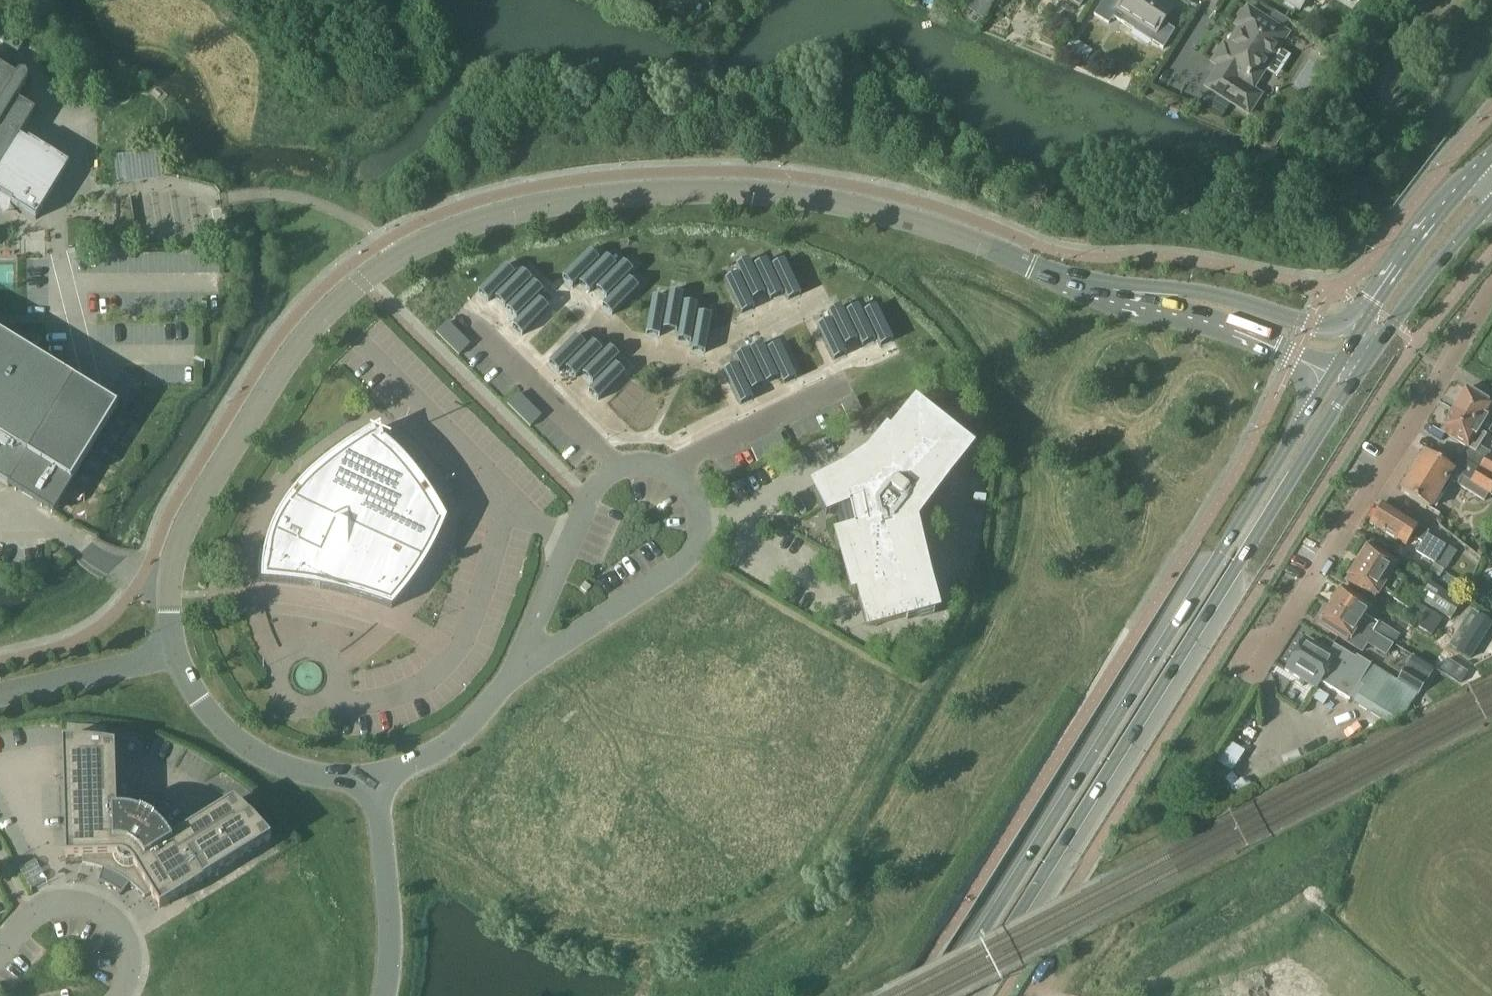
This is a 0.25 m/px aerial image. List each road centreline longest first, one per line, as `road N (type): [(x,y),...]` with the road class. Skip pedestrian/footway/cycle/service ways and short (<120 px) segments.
road 1 (unclassified): [(1136,293),(1059,277),(932,227),(790,197),(639,192),(539,206),(451,230),(362,282),(279,372),(182,534),(169,583),(172,655)]
road 2 (primary): [(966,995),(1365,365)]
road 3 (primary): [(1333,372),(944,995)]
road 4 (unclassified): [(514,669),(601,480),(639,464),(679,477),(699,512),(692,552),(533,659)]
road 5 (residential): [(1260,674),(1491,286)]
road 6 (unclassified): [(377,782),(323,779),(272,762),(219,722),(172,655)]
road 7 (unclassified): [(1370,315),(1326,328),(1213,293),(1136,293)]
road 8 (unclassified): [(119,995),(130,970),(124,937),(89,905),(41,910),(0,953)]
road 9 (unclassified): [(377,782),(391,934),(384,995)]
road 10 (unclassified): [(1136,293),(1333,372)]
road 11 (primary): [(1365,365),(1491,202)]
road 12 (unclassified): [(514,669),(439,755),(377,782)]
road 13 (primary): [(1478,171),(1370,315)]

